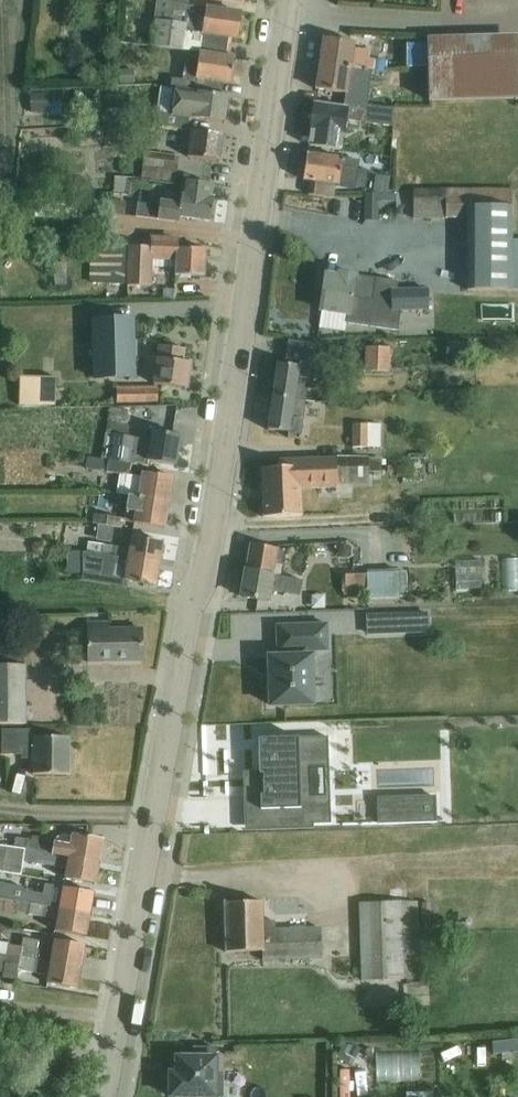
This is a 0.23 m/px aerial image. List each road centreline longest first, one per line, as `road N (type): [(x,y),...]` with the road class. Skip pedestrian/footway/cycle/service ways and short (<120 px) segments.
road 1 (tertiary): [(106,1096),(292,0)]
road 2 (track): [(0,1005),(122,1017)]

